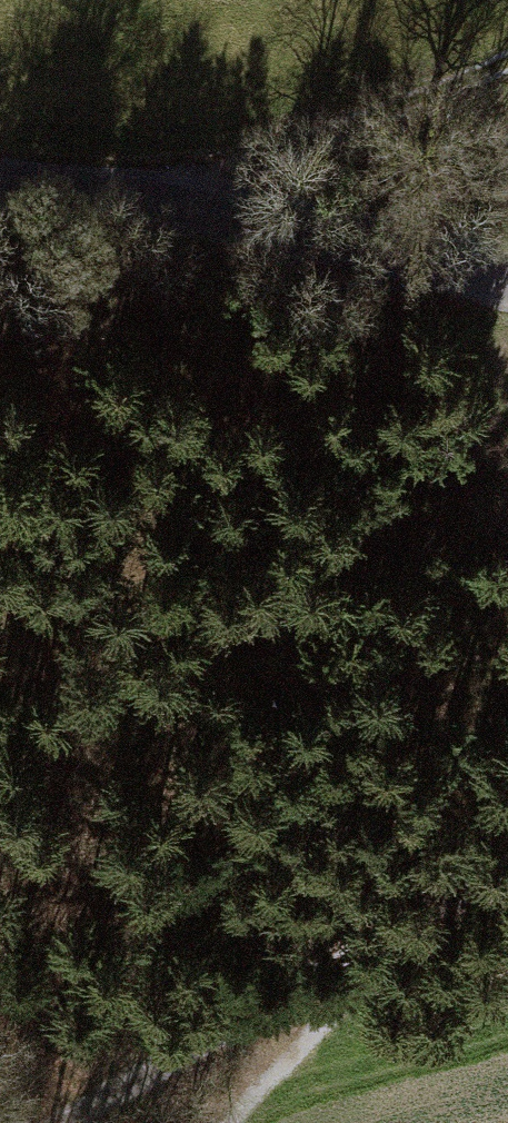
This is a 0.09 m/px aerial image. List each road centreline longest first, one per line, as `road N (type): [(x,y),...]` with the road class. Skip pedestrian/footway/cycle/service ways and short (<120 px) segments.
road 1 (tertiary): [(507,280),(0,176)]
road 2 (track): [(168,213),(507,54)]
road 3 (track): [(326,964),(60,1122)]
road 4 (track): [(507,861),(326,964)]

